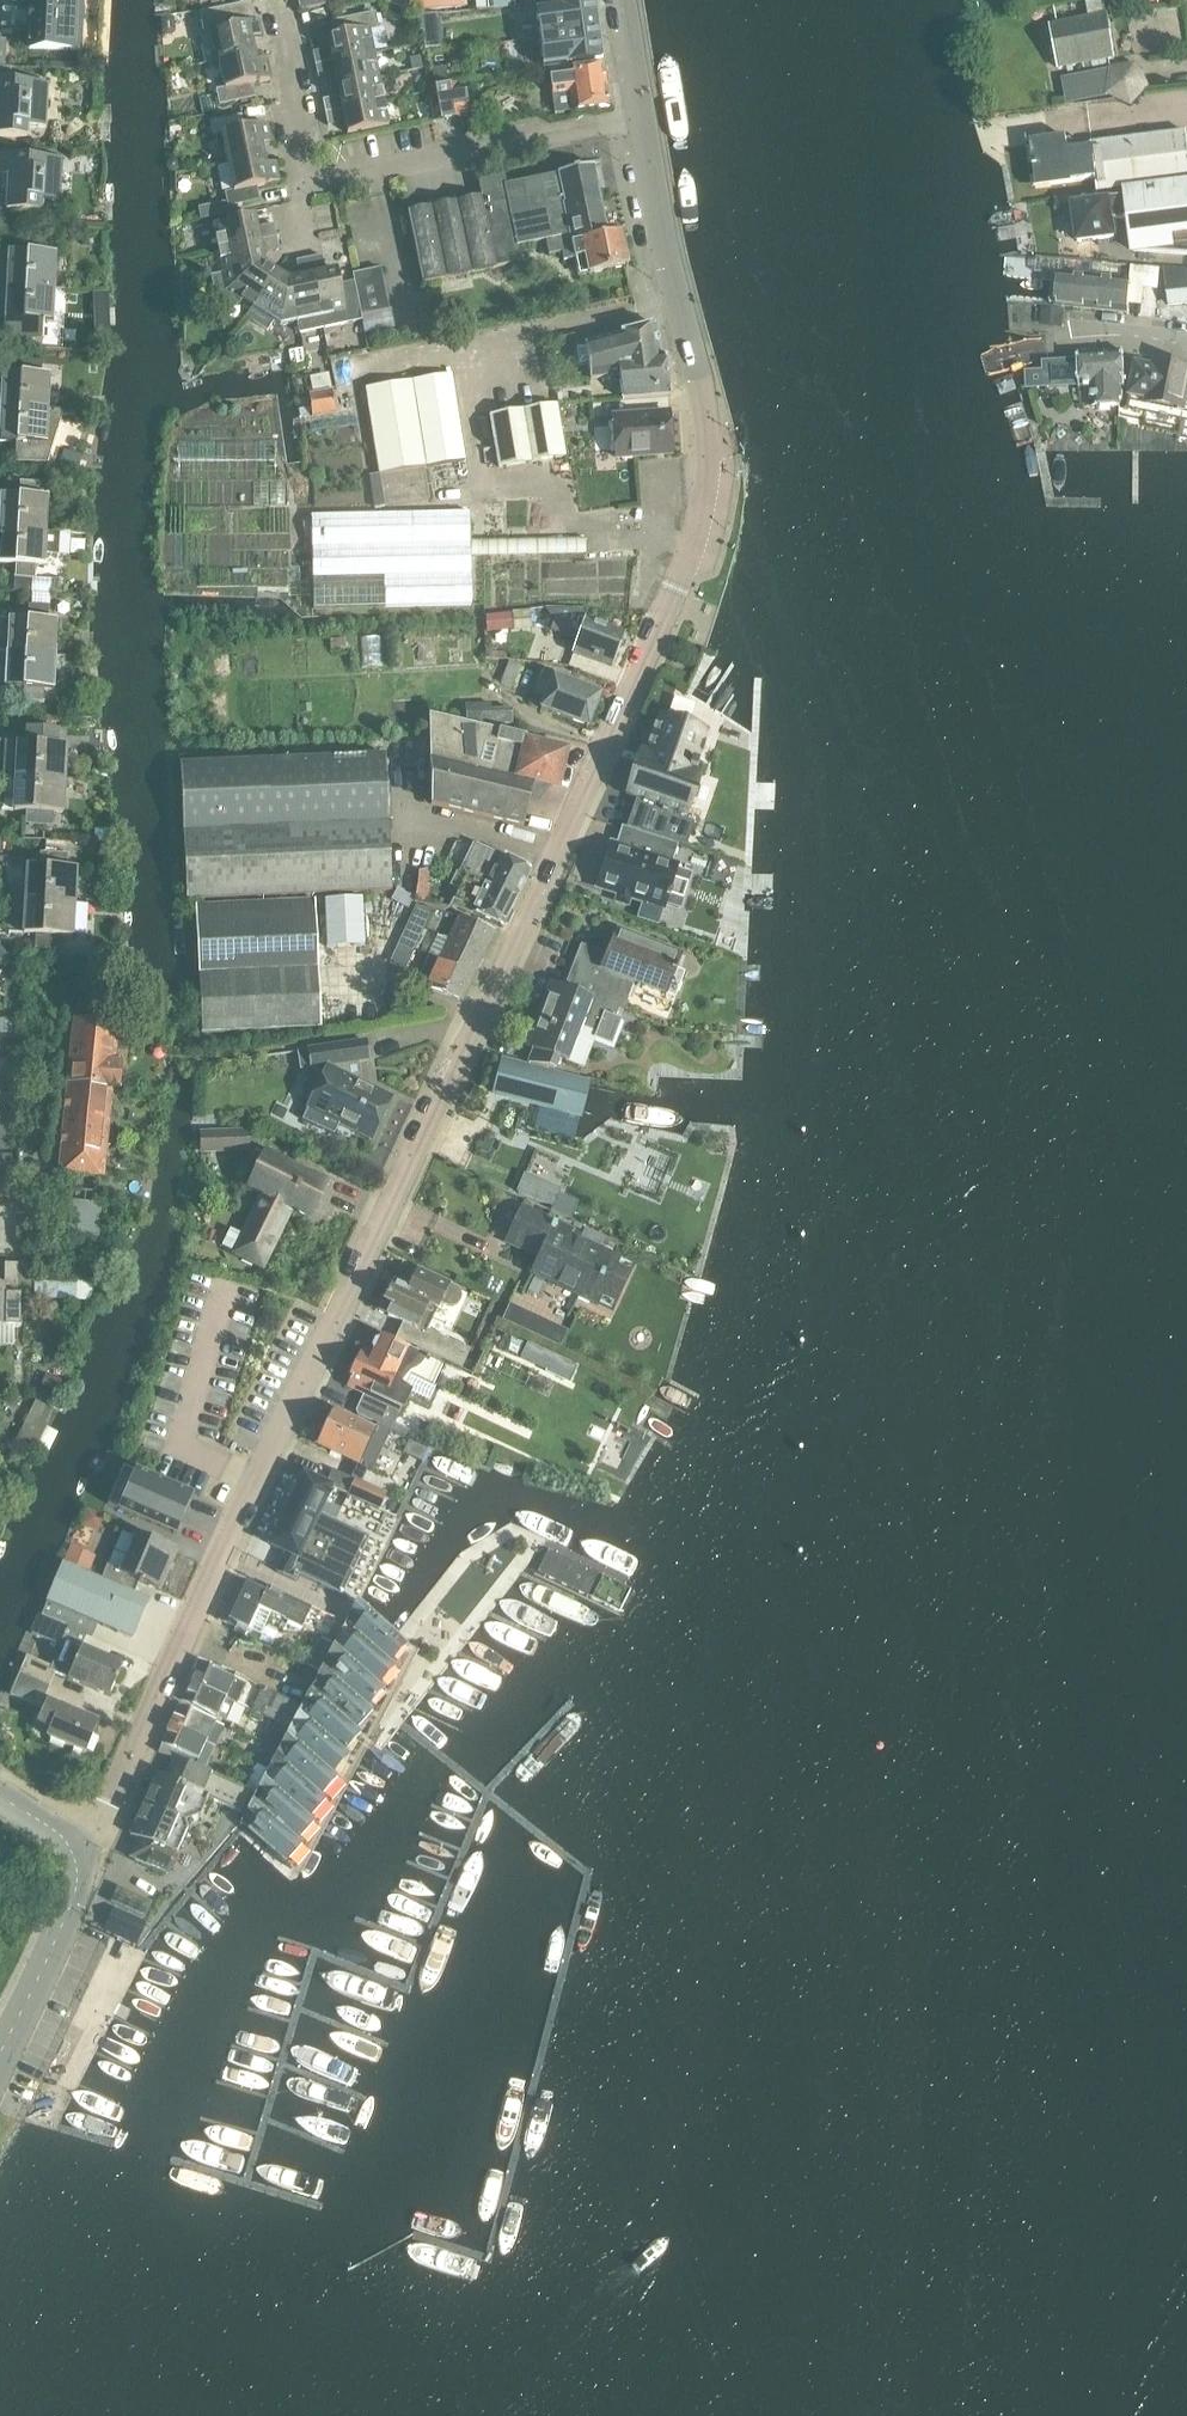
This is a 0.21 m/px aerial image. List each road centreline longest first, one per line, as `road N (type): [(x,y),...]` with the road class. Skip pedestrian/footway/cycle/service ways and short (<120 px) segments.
road 1 (tertiary): [(719,445),(718,503),(591,802),(261,1474),(107,1810),(68,1839)]
road 2 (residential): [(301,184),(461,148),(496,152),(641,123)]
road 3 (tertiary): [(719,445),(641,123)]
road 4 (tertiary): [(0,2048),(75,1906),(68,1839)]
road 5 (residential): [(301,184),(289,120),(298,100),(281,10)]
road 6 (unclassified): [(1186,345),(1090,335),(1040,347)]
road 7 (tertiary): [(641,123),(621,0)]

